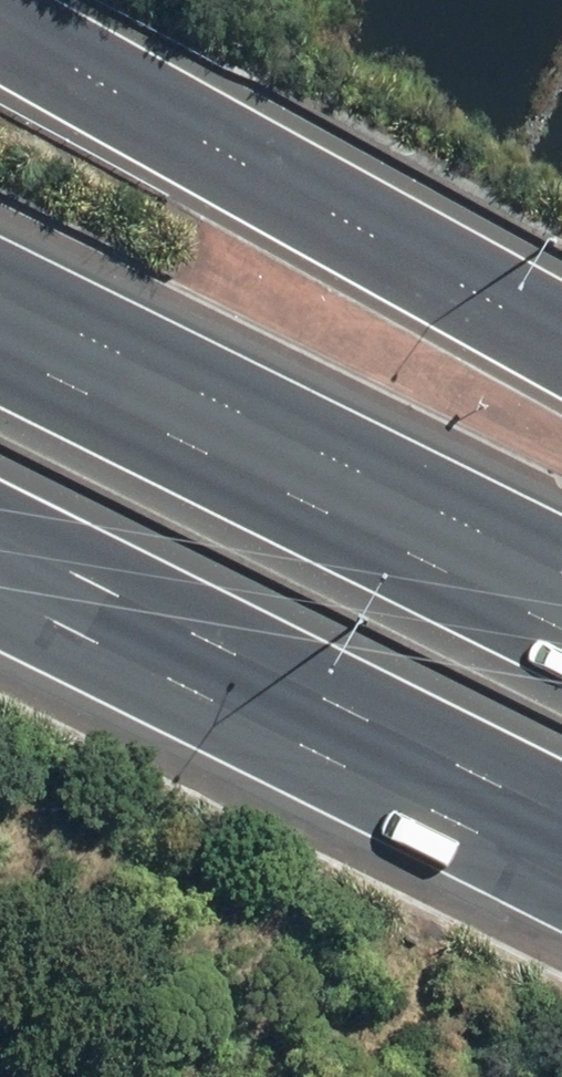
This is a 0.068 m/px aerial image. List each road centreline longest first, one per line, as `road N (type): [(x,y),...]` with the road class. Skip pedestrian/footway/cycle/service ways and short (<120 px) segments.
road 1 (motorway): [(0,15),(561,337)]
road 2 (motorway): [(0,350),(561,629)]
road 3 (motorway): [(561,821),(0,542)]

